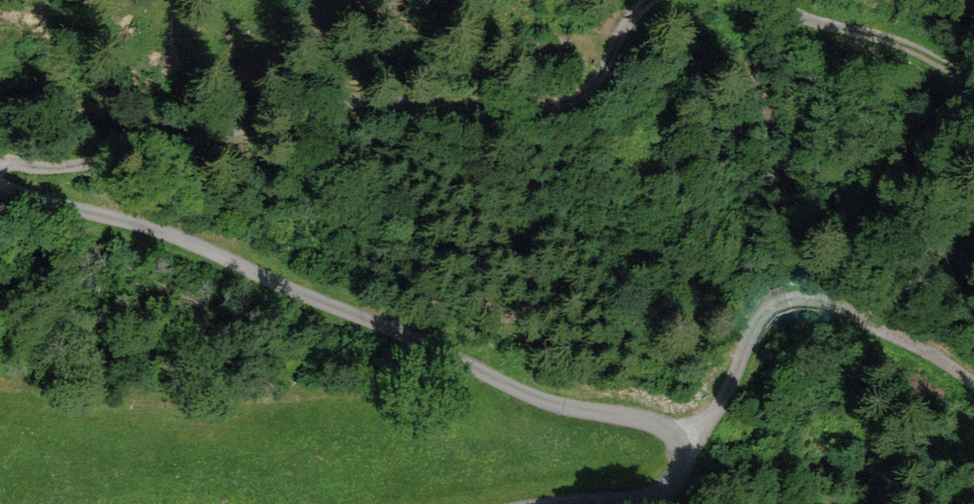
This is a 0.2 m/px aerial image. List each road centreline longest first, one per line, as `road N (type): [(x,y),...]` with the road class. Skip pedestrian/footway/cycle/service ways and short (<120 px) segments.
road 1 (unclassified): [(0,182),(179,239),(531,396),(655,424),(677,439),(681,464),(668,490),(569,503)]
road 2 (track): [(654,0),(637,12),(596,86),(579,97),(286,112),(98,162),(0,172)]
road 3 (track): [(677,439),(719,409),(762,318),(785,298),(835,307),(973,380)]
road 4 (track): [(973,61),(749,0)]

